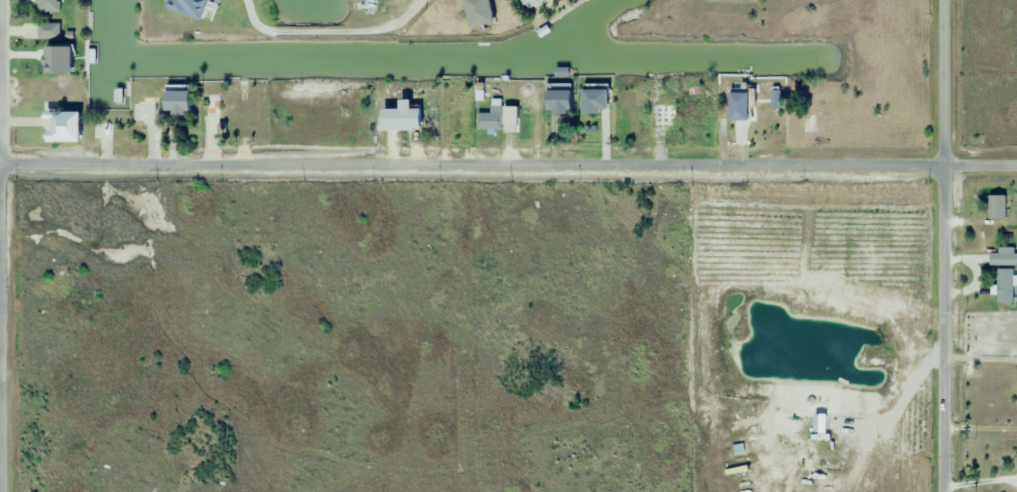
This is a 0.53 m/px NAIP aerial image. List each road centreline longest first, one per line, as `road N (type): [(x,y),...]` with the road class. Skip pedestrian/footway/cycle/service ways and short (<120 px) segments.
road 1 (residential): [(1016,165),(0,164)]
road 2 (residential): [(939,491),(940,0)]

